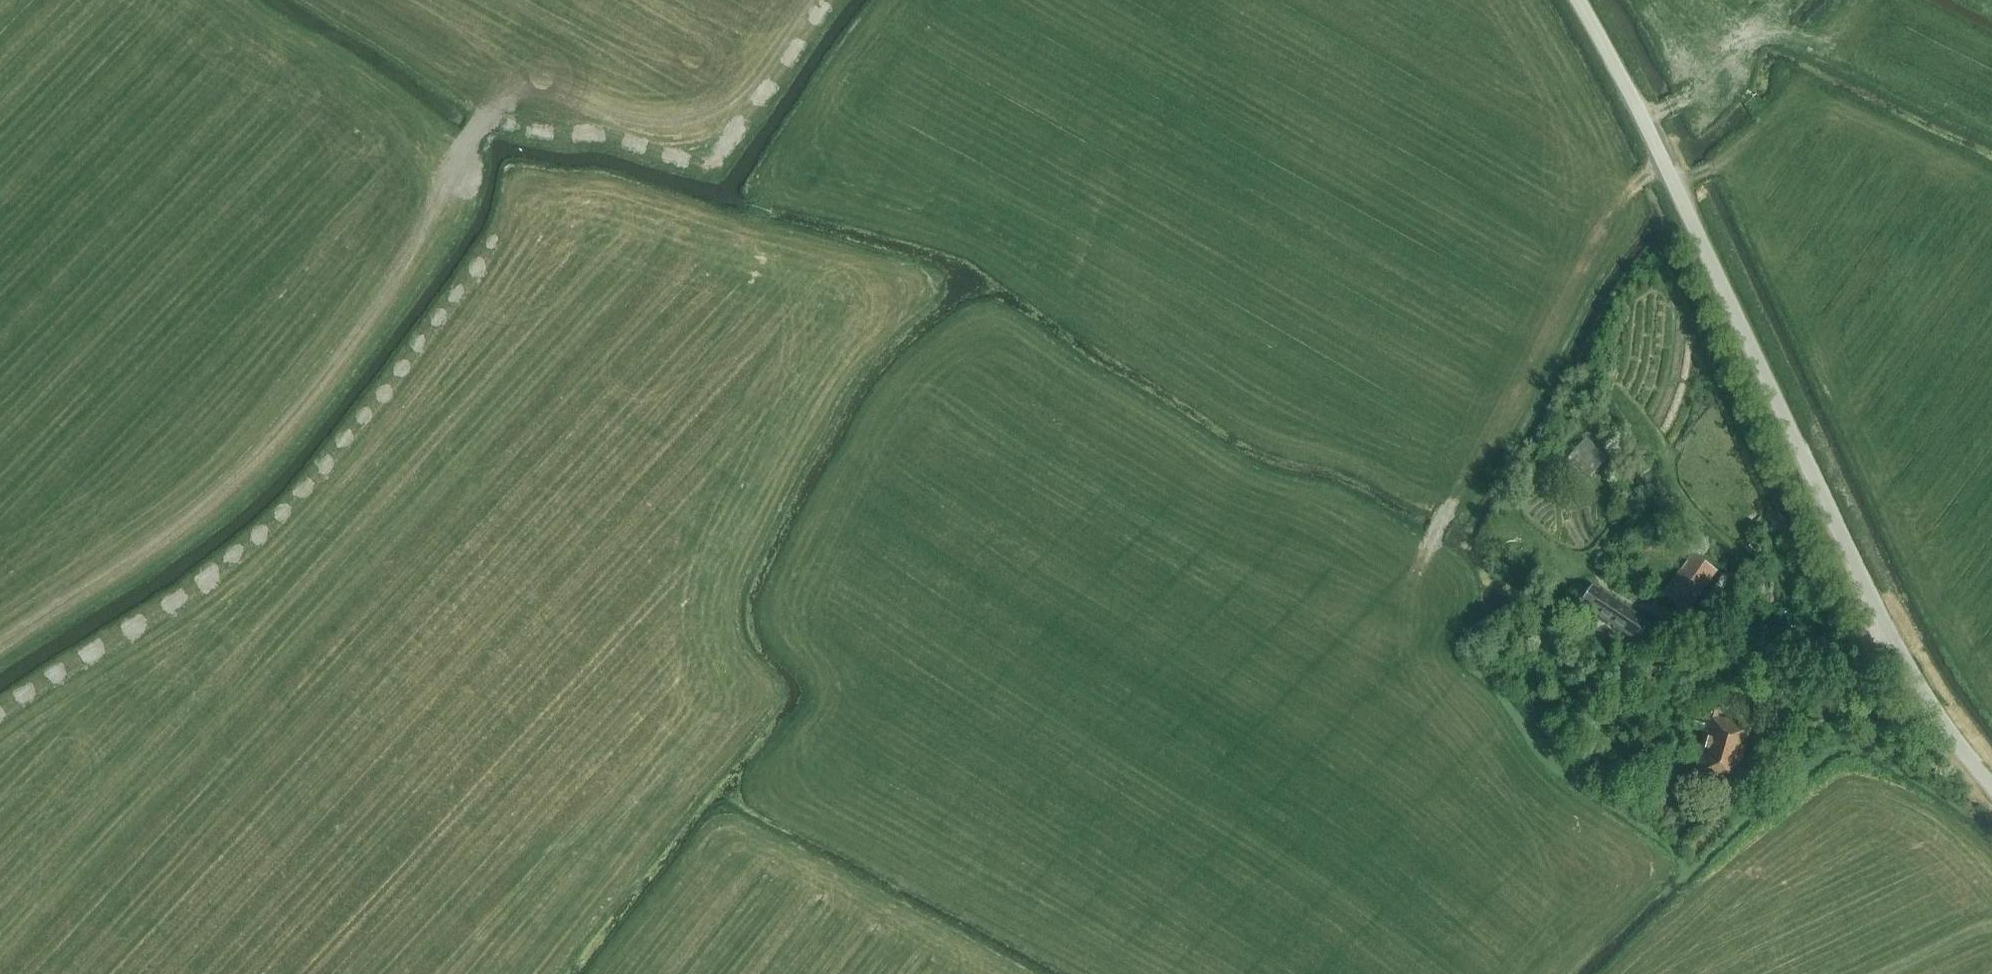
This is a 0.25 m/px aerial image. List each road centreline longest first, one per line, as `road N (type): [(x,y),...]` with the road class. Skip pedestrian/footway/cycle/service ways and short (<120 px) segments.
road 1 (tertiary): [(1991,786),(1896,649),(1577,0)]

